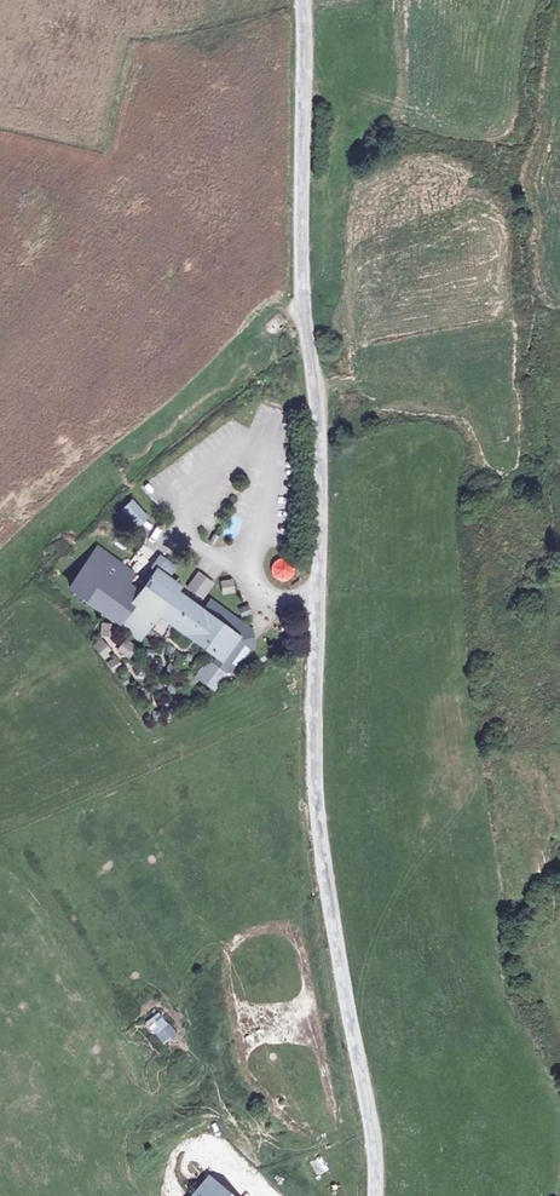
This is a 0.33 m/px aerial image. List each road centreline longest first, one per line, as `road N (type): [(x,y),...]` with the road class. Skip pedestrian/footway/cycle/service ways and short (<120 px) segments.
road 1 (unclassified): [(303,0),(303,310),(320,485),(313,796),(375,1195)]

